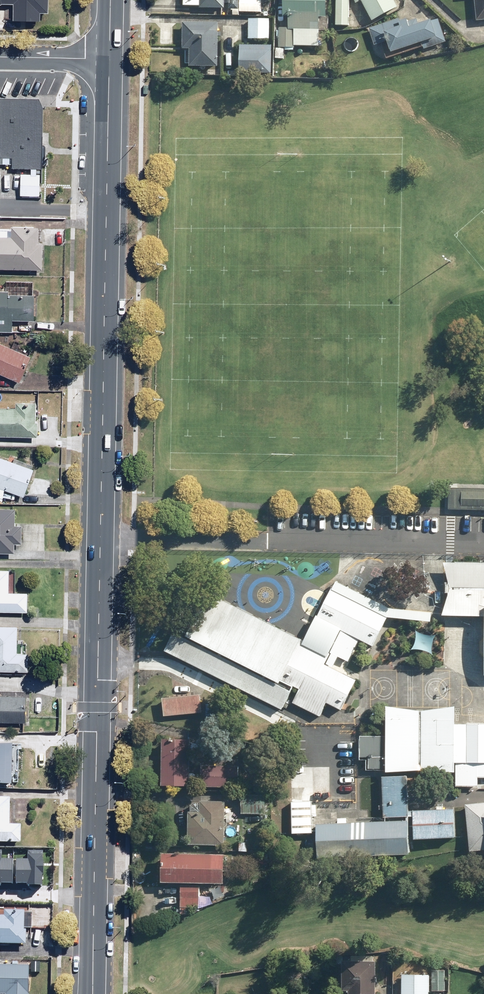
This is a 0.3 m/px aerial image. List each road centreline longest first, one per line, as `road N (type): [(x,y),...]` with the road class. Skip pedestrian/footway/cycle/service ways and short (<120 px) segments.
road 1 (secondary): [(109,58),(93,993)]

